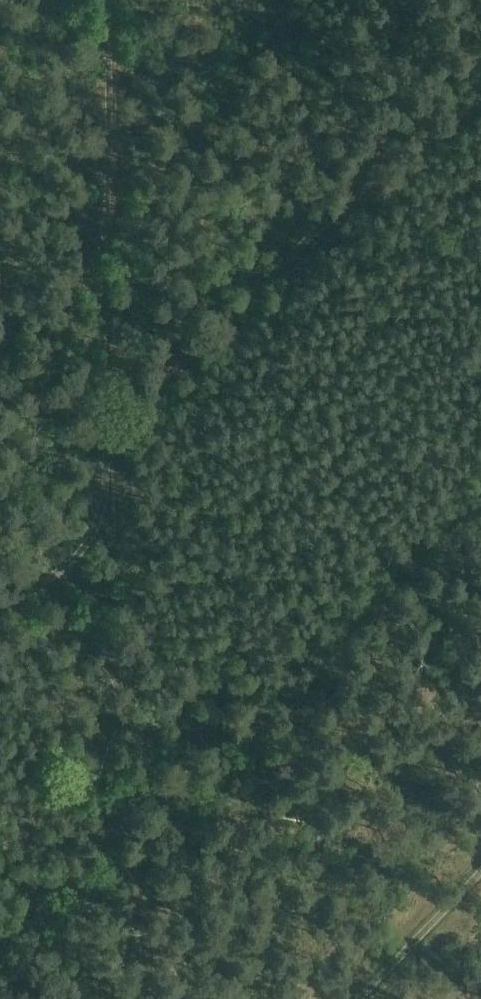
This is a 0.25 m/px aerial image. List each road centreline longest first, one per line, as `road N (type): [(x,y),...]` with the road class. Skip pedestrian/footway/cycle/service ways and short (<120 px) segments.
road 1 (track): [(480,100),(310,238),(161,381),(107,420)]
road 2 (track): [(110,0),(107,420)]
road 3 (track): [(107,420),(101,506),(88,541),(52,577),(0,598)]
road 4 (track): [(480,870),(360,998)]

